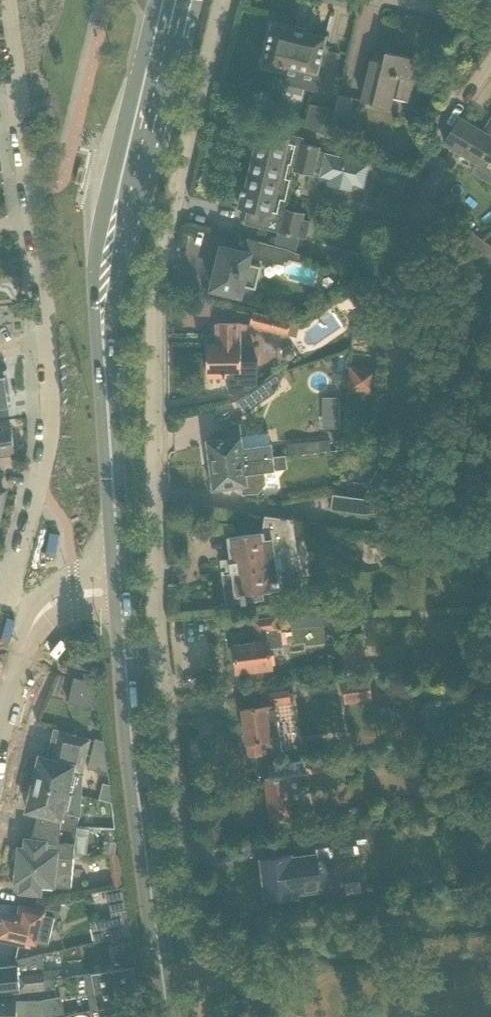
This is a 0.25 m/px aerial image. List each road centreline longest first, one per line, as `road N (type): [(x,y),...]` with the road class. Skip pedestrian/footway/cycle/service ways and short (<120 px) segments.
road 1 (residential): [(205,1011),(156,644),(155,350),(156,285),(227,0)]
road 2 (secondary): [(120,567),(107,294),(170,0)]
road 3 (secondary): [(122,606),(167,1016)]
road 4 (residential): [(8,0),(46,331)]
road 5 (residential): [(46,331),(47,438),(33,495)]

